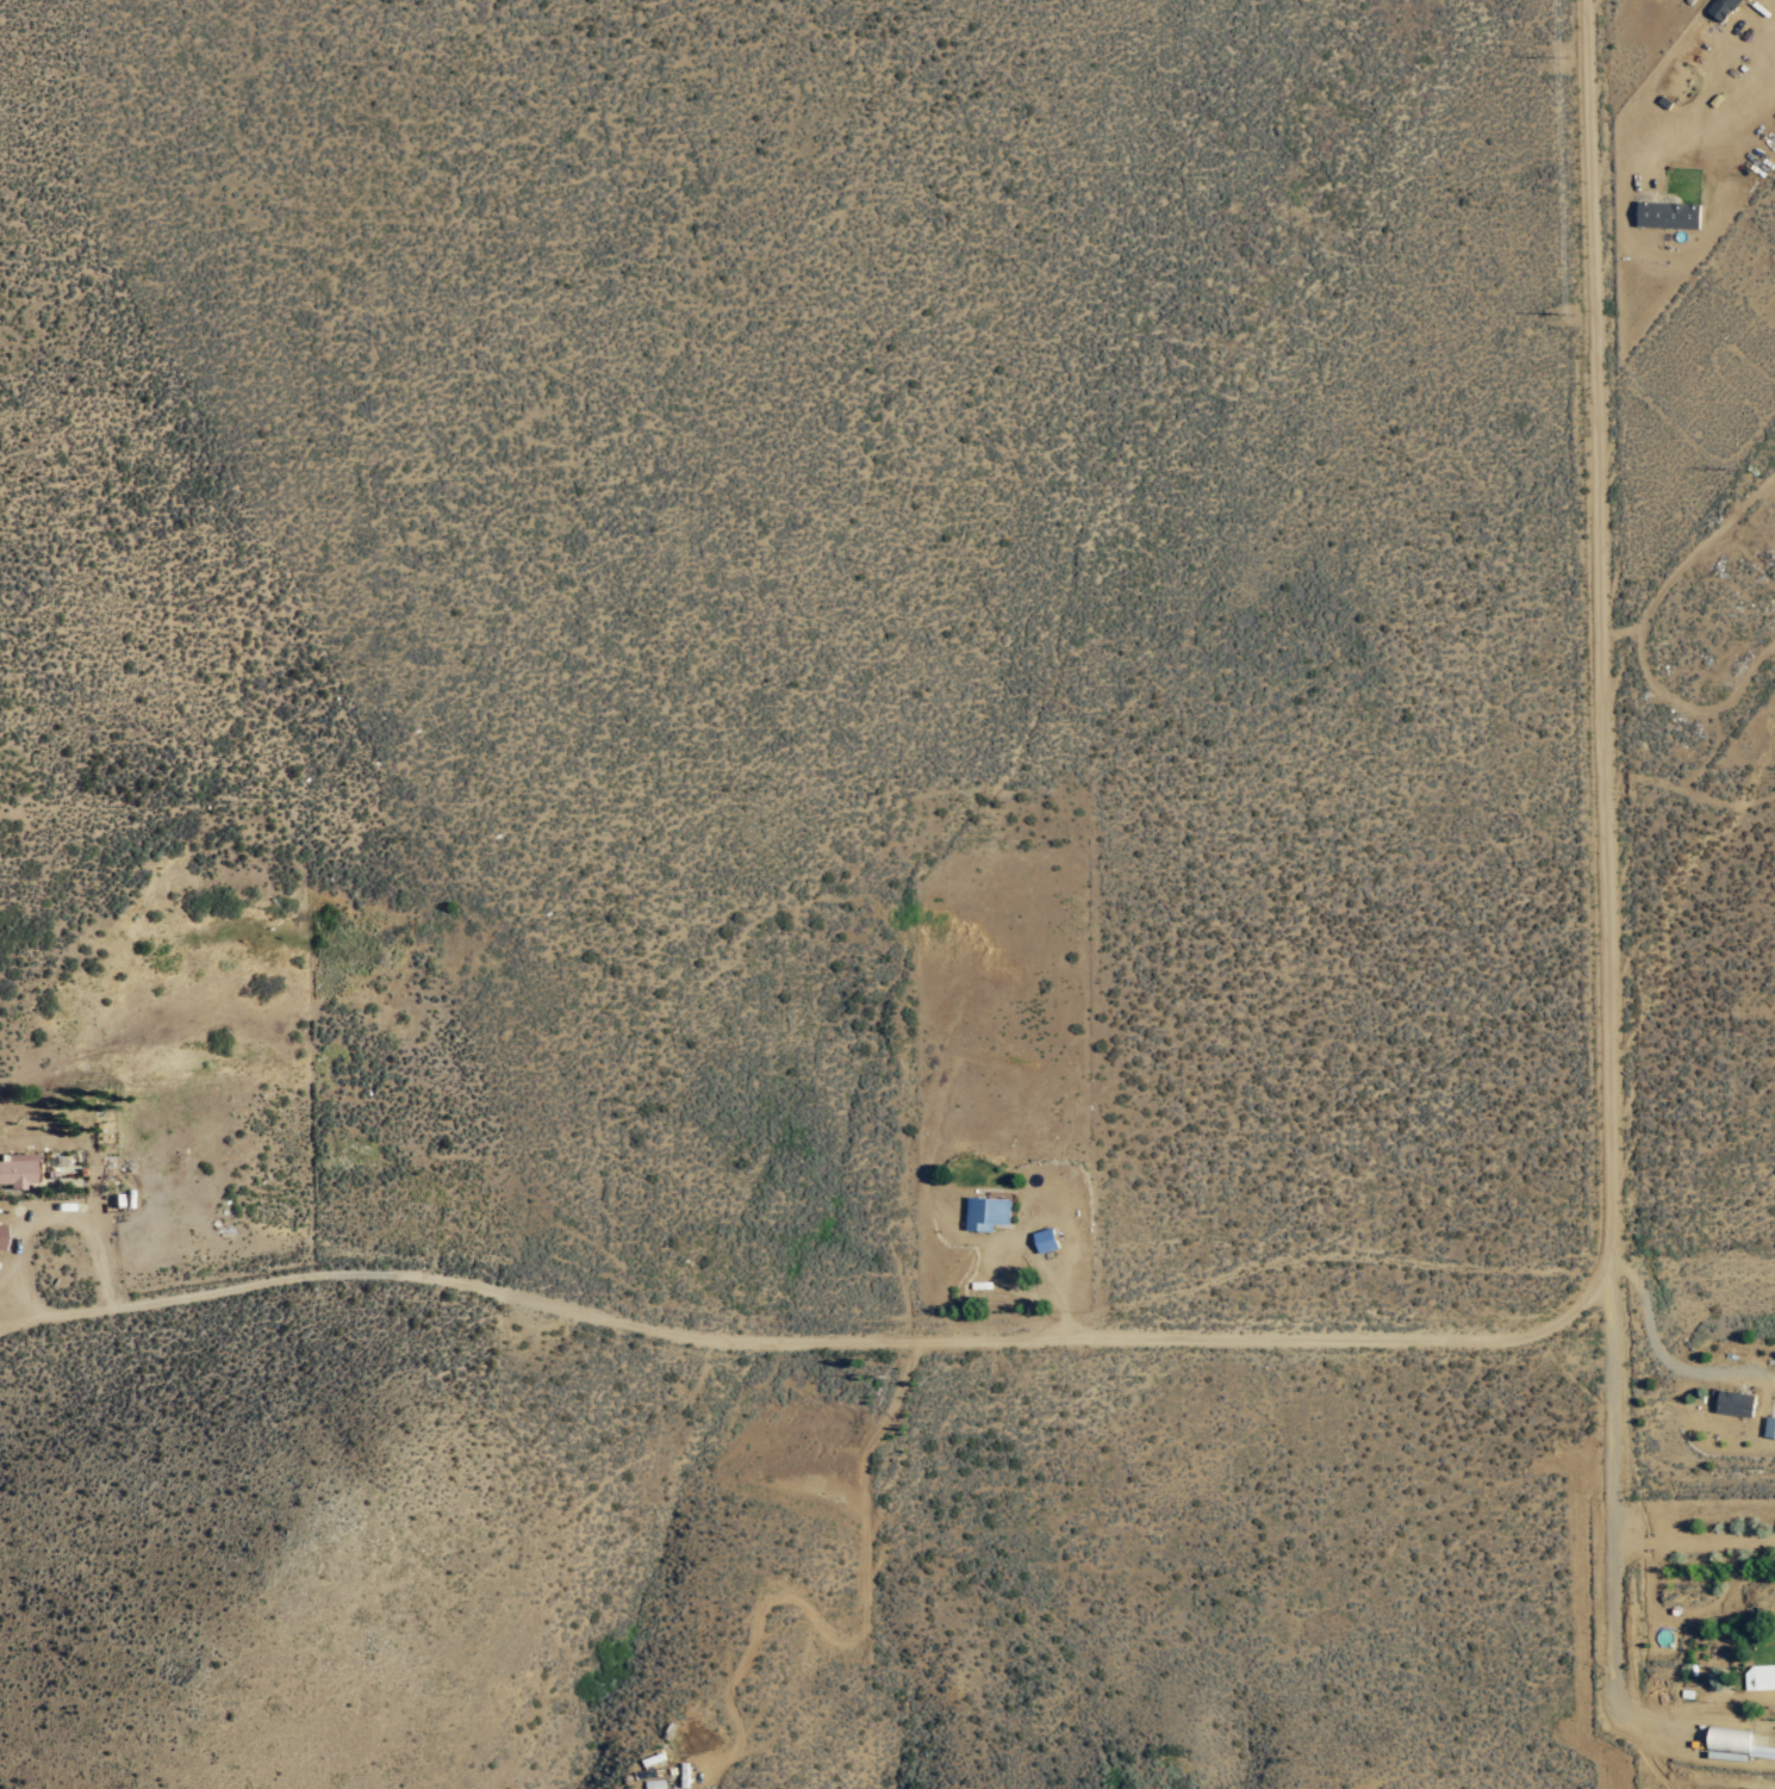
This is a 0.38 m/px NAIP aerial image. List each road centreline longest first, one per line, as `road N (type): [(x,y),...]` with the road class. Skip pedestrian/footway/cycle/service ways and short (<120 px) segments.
road 1 (residential): [(0,1326),(303,1274),(367,1271),(665,1325),(771,1336),(1209,1329),(1503,1335),(1559,1316),(1607,1261),(1774,1274)]
road 2 (residential): [(1607,1261),(1609,772),(1588,0)]

